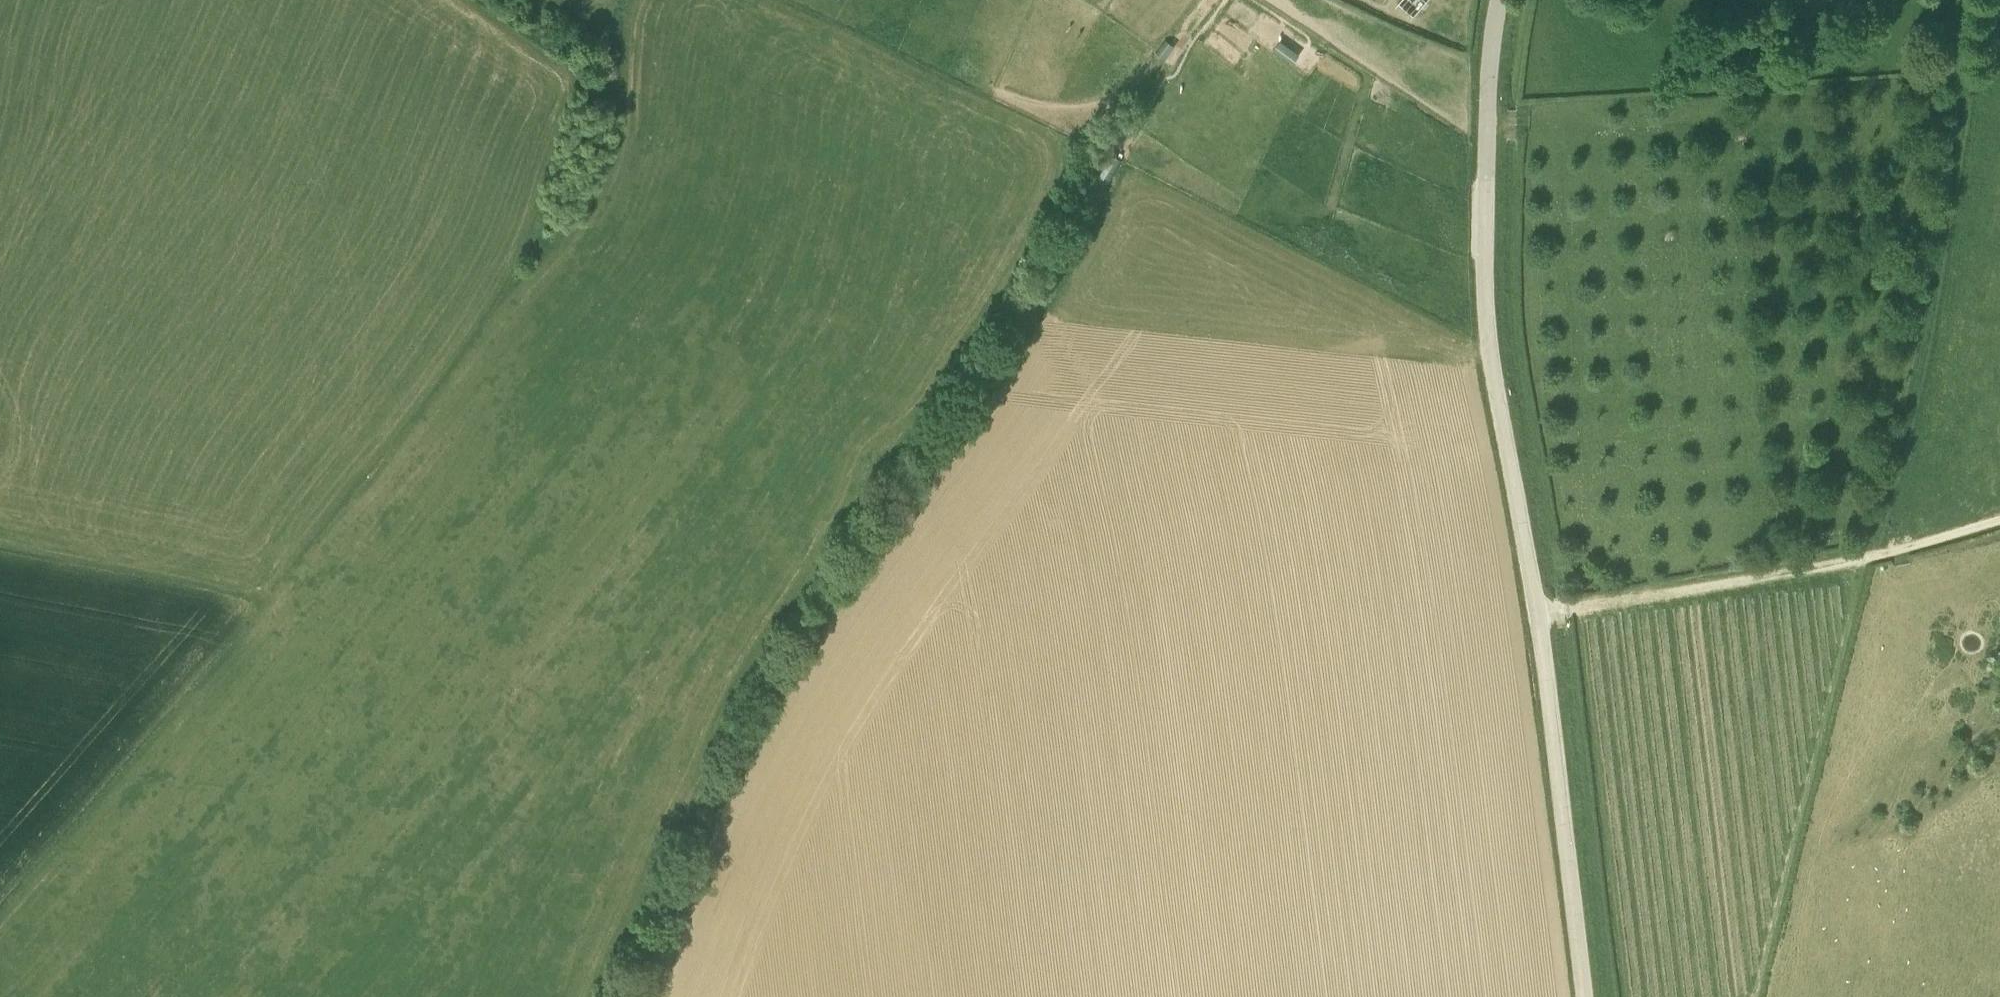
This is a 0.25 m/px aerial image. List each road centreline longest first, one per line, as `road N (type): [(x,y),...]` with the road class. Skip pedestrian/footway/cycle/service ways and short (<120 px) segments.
road 1 (unclassified): [(1585,996),(1541,626),(1486,302),(1489,78),(1499,0)]
road 2 (track): [(1999,520),(1827,566),(1587,605)]

